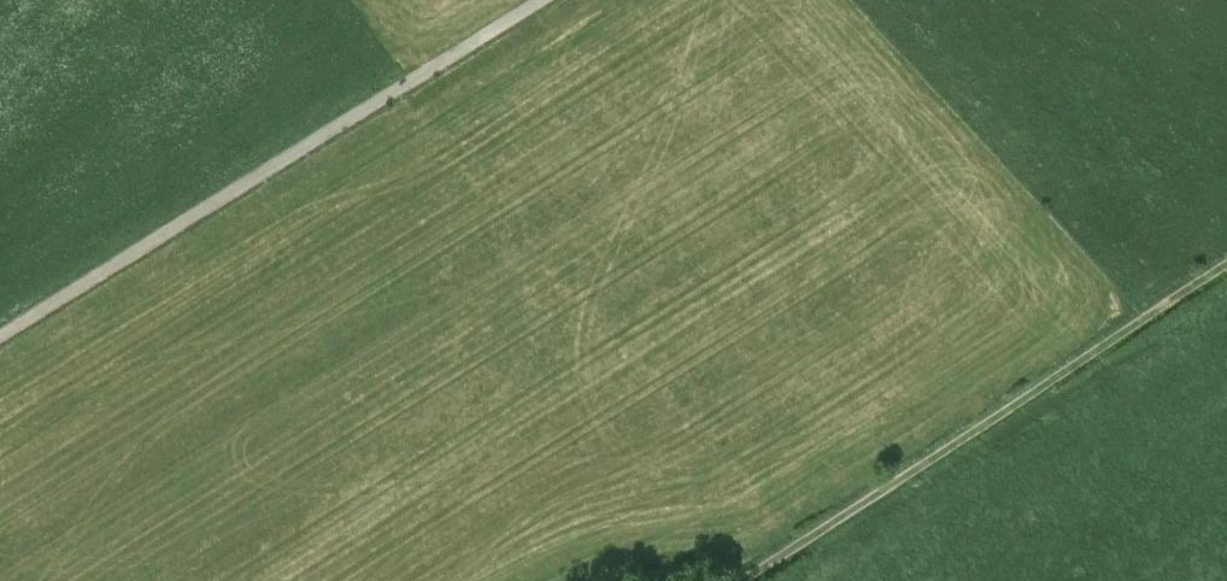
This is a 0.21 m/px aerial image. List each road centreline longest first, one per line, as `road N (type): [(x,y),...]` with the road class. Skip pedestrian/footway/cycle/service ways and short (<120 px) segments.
road 1 (track): [(544,0),(0,339)]
road 2 (track): [(1226,264),(741,580)]

